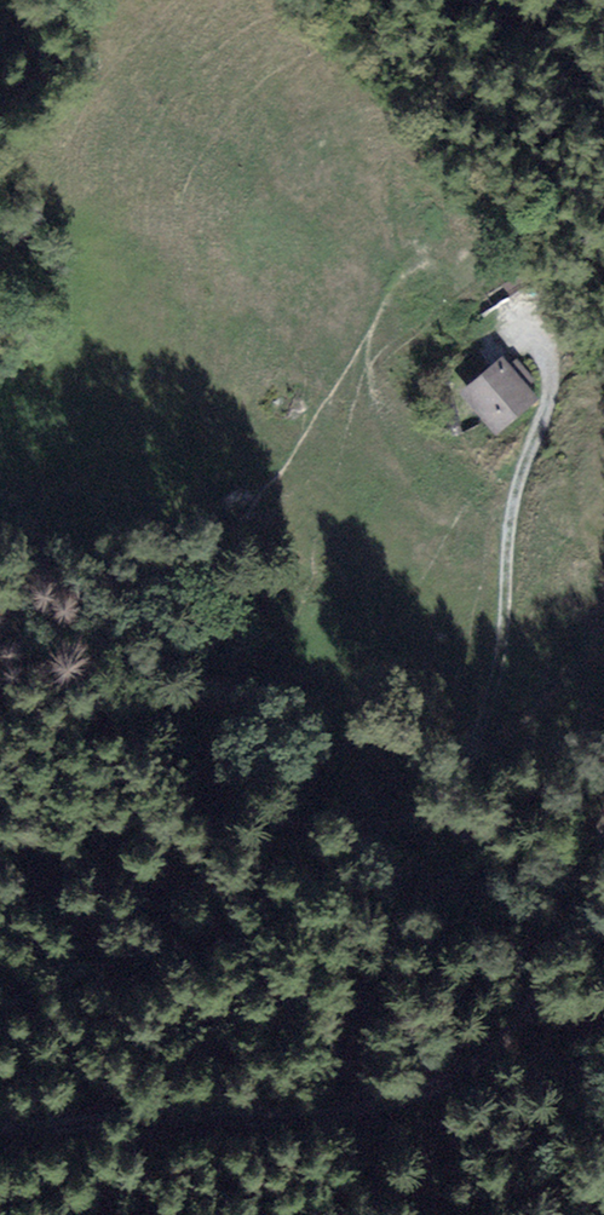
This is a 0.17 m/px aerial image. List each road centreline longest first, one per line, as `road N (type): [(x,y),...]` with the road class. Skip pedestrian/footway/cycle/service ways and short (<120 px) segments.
road 1 (track): [(603,839),(516,1028),(472,1063),(406,1092),(293,1114),(163,1115),(0,1129)]
road 2 (track): [(510,339),(542,349),(550,383),(517,490),(486,728),(445,832),(455,837),(526,802),(603,754)]
road 3 (track): [(477,0),(603,107)]

